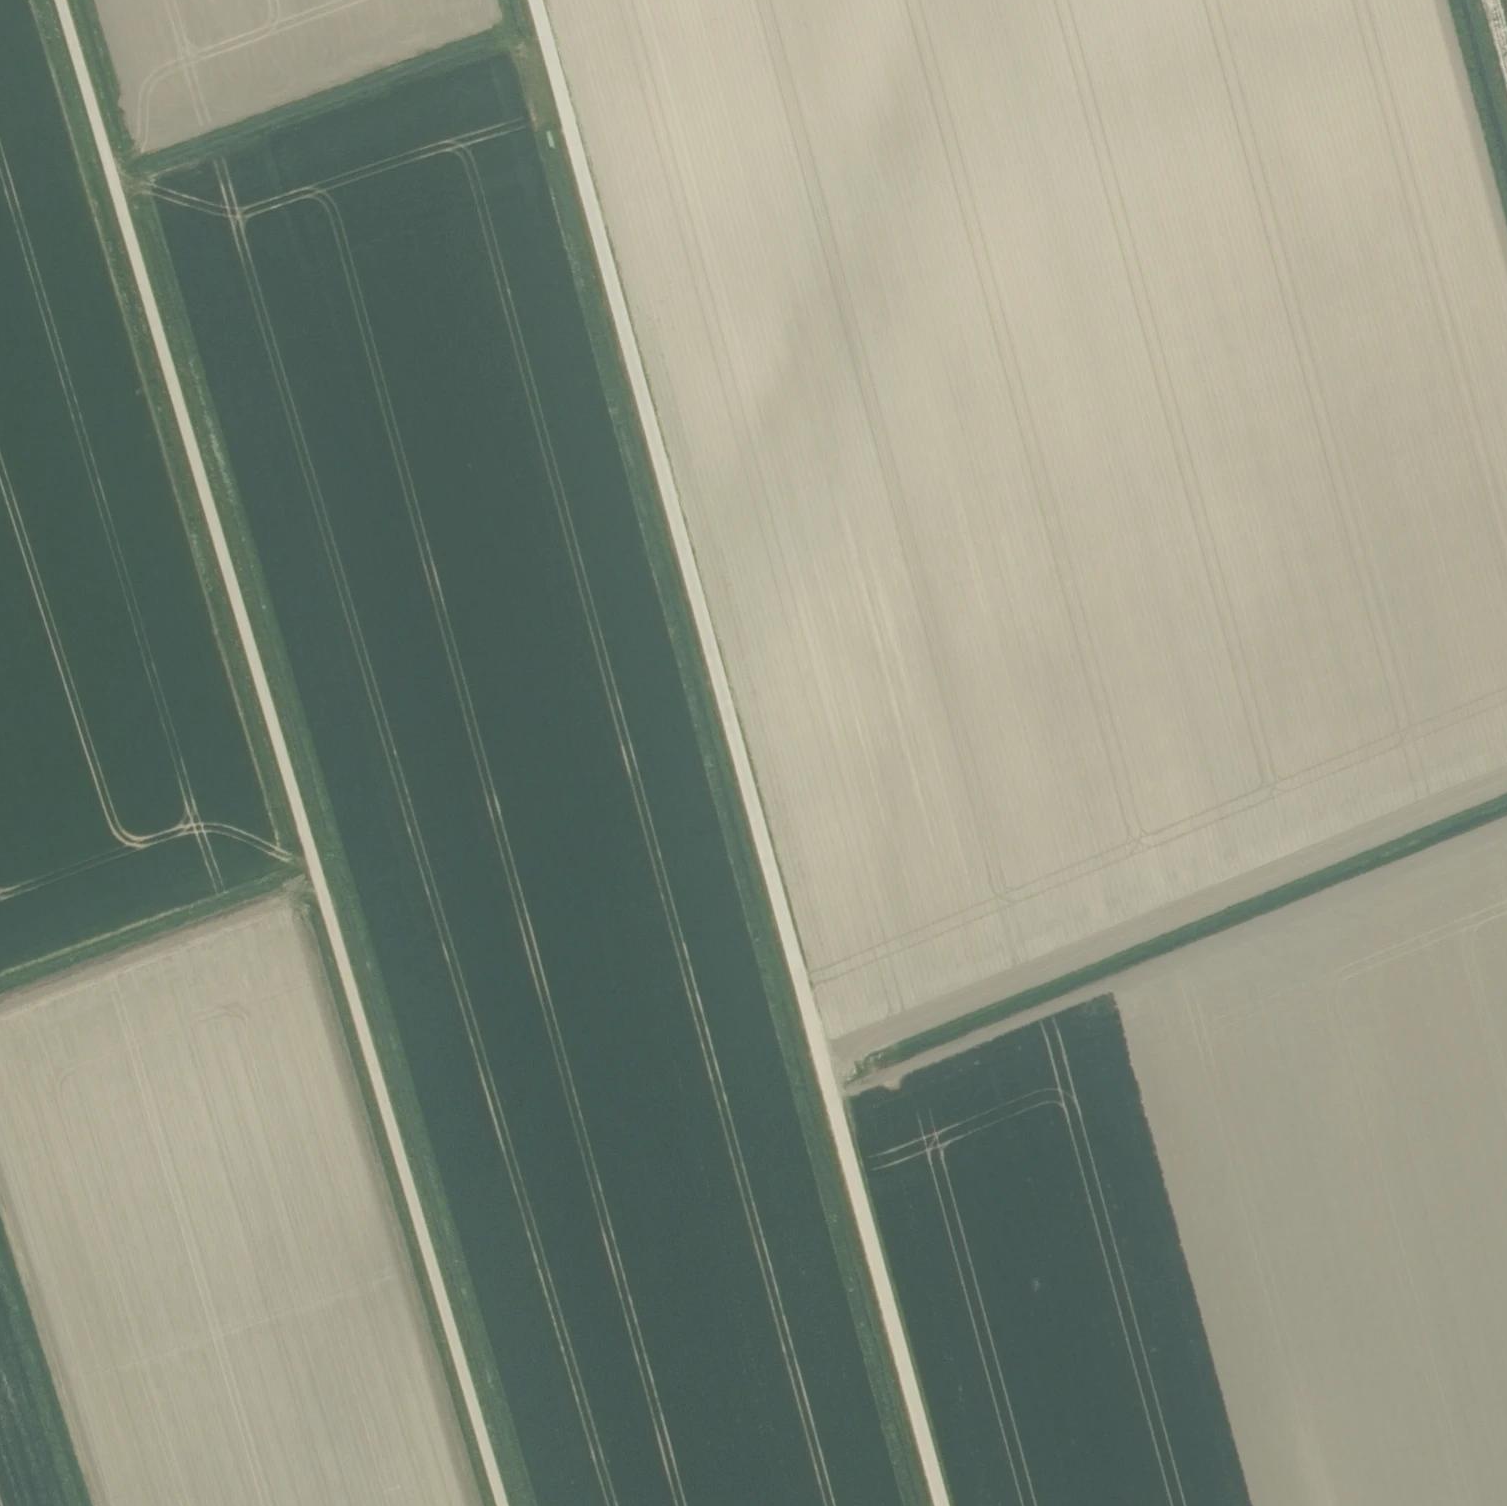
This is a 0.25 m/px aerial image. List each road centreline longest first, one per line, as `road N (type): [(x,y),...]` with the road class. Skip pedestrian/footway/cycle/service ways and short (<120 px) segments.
road 1 (track): [(59,0),(505,1505)]
road 2 (track): [(534,0),(939,1505)]

